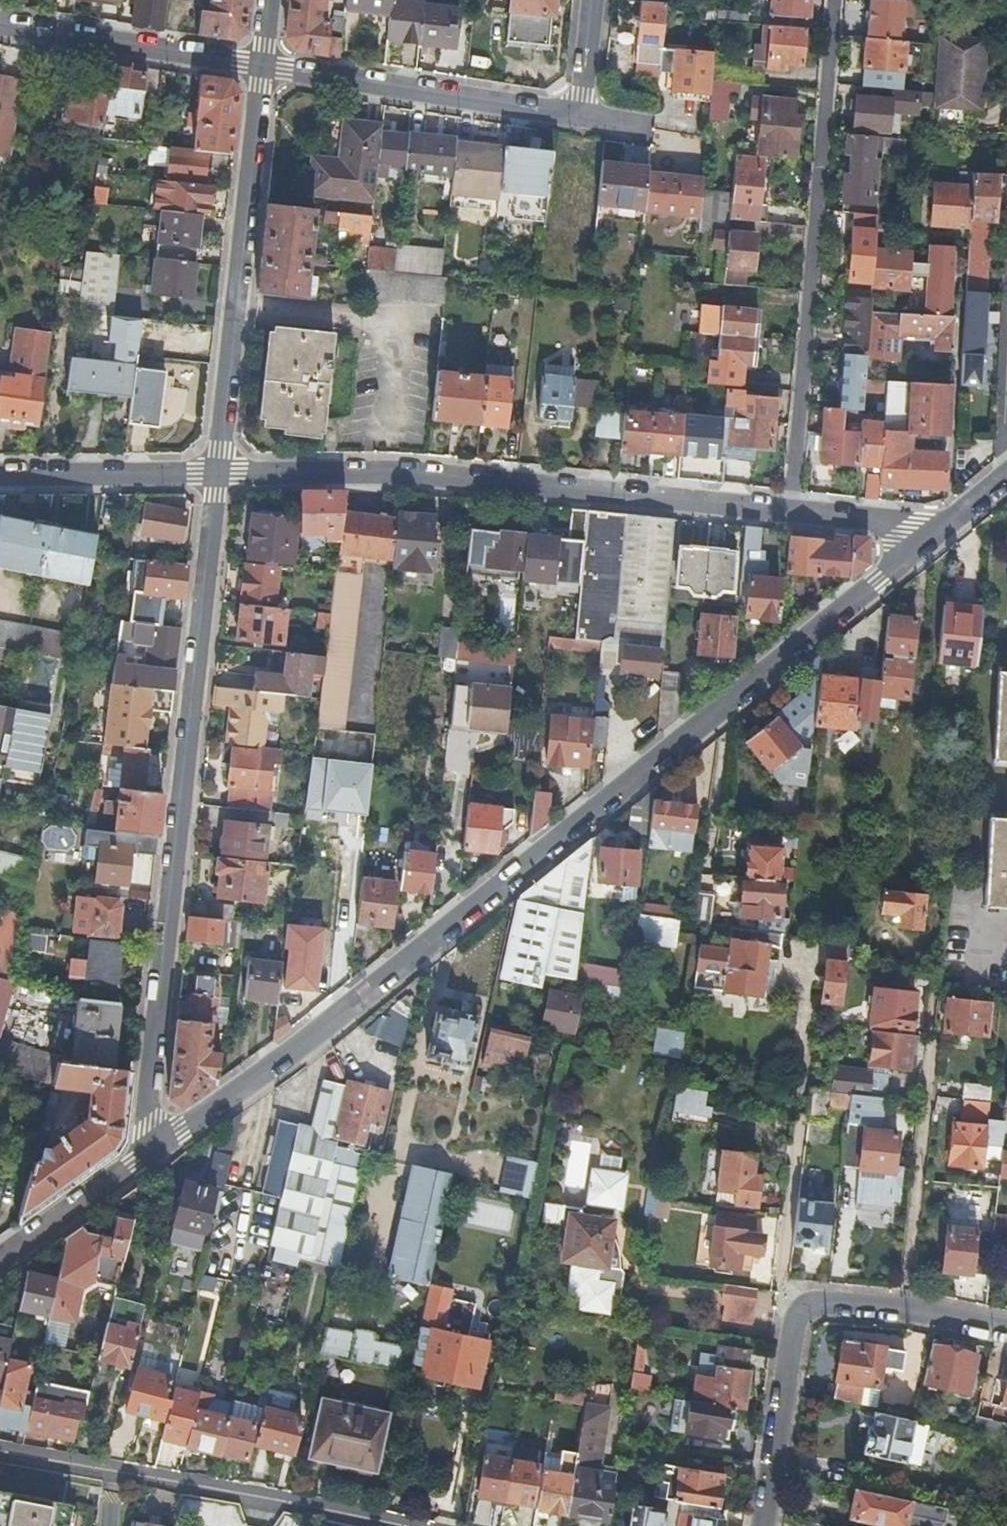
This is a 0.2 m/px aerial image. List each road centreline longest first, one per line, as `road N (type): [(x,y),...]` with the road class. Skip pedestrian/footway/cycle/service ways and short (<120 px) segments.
road 1 (residential): [(936,532),(156,1152)]
road 2 (residential): [(156,1152),(145,1123),(217,473)]
road 3 (residential): [(217,473),(418,474),(791,511)]
road 4 (residential): [(834,0),(791,511)]
road 5 (residential): [(1006,1326),(904,1303),(806,1303),(793,1329),(766,1525)]
road 6 (residential): [(406,1525),(0,1451)]
road 7 (residential): [(217,473),(264,68)]
road 8 (residential): [(580,118),(264,68)]
road 9 (residential): [(264,68),(0,27)]
road 10 (residential): [(0,475),(217,473)]
road 11 (residential): [(156,1152),(0,1262)]
road 12 (residential): [(791,511),(936,532)]

